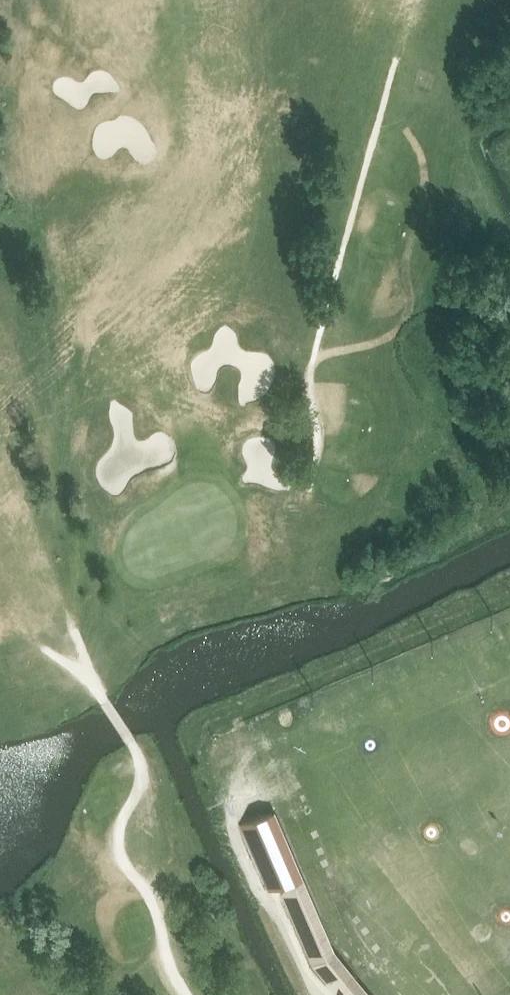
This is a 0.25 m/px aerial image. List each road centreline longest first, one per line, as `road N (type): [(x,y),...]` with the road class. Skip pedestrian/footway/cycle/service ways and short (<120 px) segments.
road 1 (track): [(316,994),(270,883),(282,871)]

